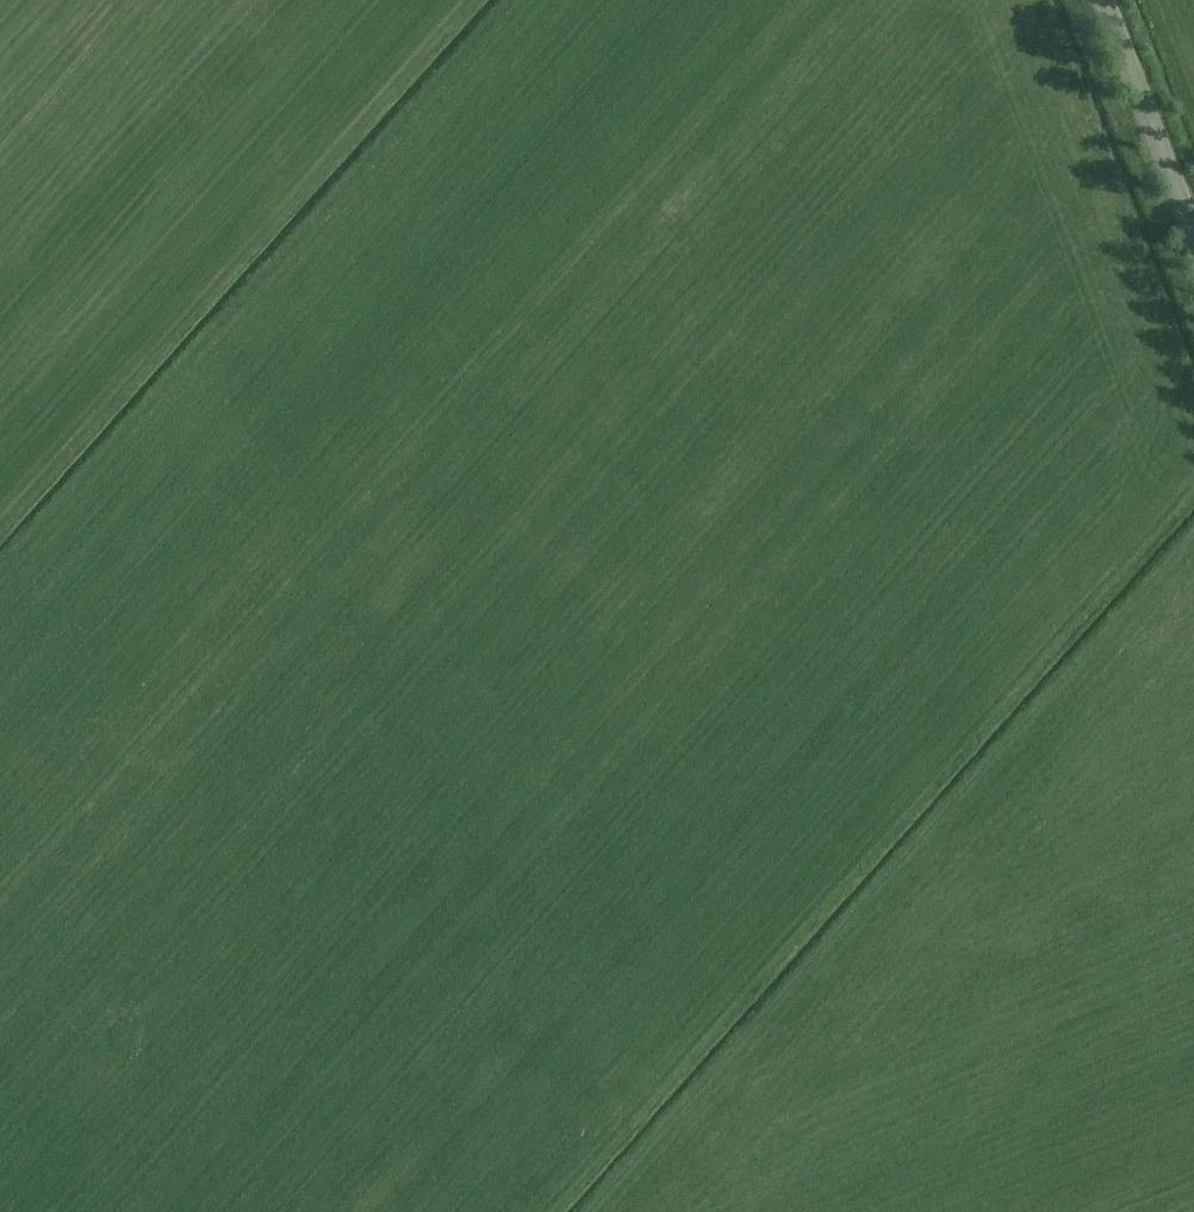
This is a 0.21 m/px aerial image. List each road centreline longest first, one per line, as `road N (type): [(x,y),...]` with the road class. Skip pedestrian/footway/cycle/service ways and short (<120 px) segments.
road 1 (tertiary): [(1193,239),(1102,0)]

